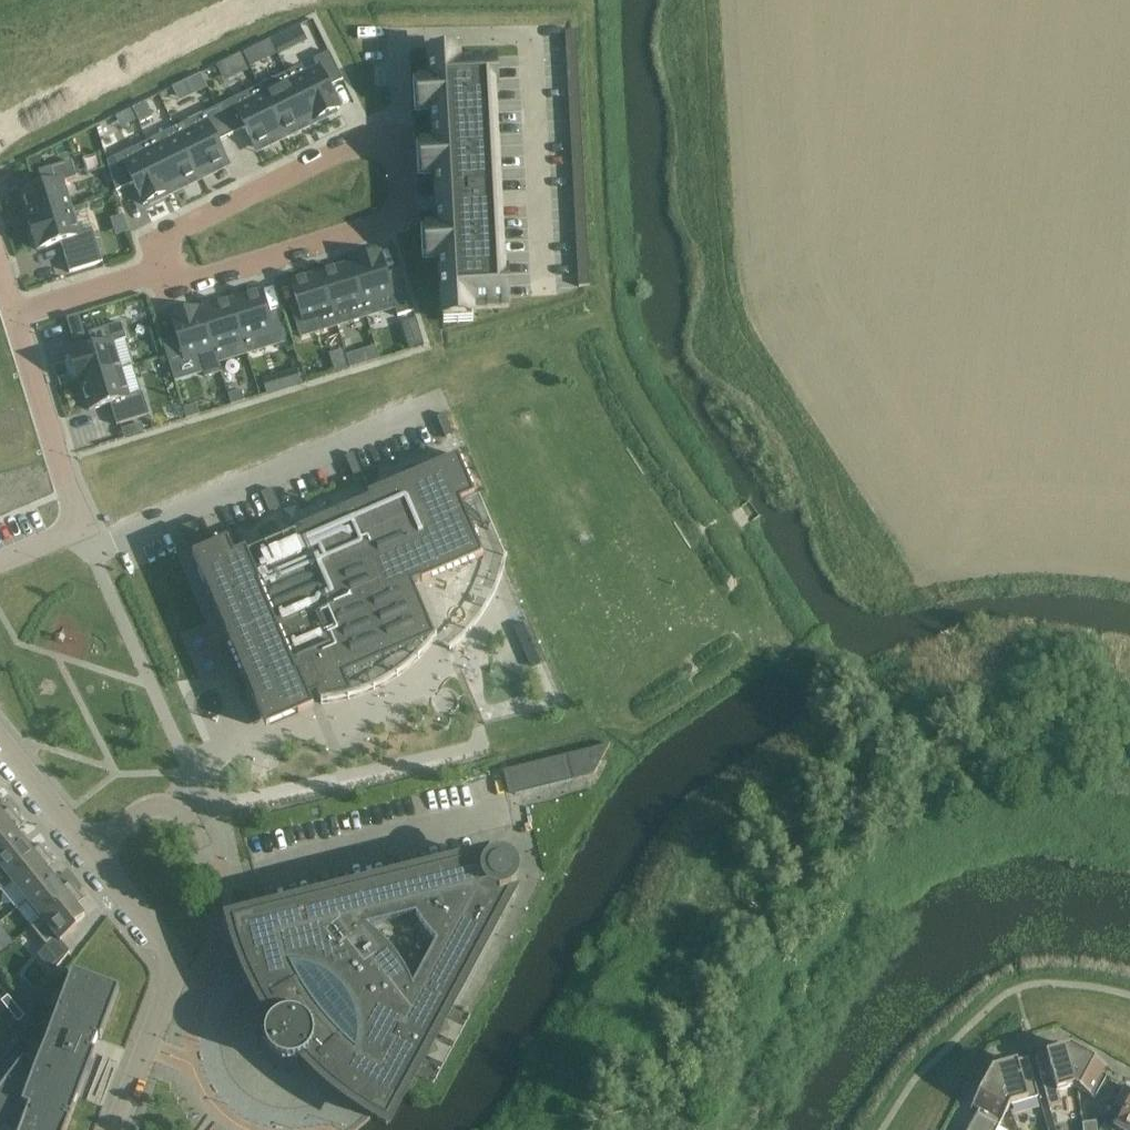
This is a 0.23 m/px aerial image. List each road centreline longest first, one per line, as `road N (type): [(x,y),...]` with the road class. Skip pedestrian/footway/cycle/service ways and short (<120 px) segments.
road 1 (residential): [(152,274),(160,235),(366,136),(406,159),(405,205),(180,283)]
road 2 (residential): [(116,1129),(177,961),(0,742)]
road 3 (residential): [(18,312),(80,534),(0,566)]
road 4 (residential): [(152,274),(18,312)]

